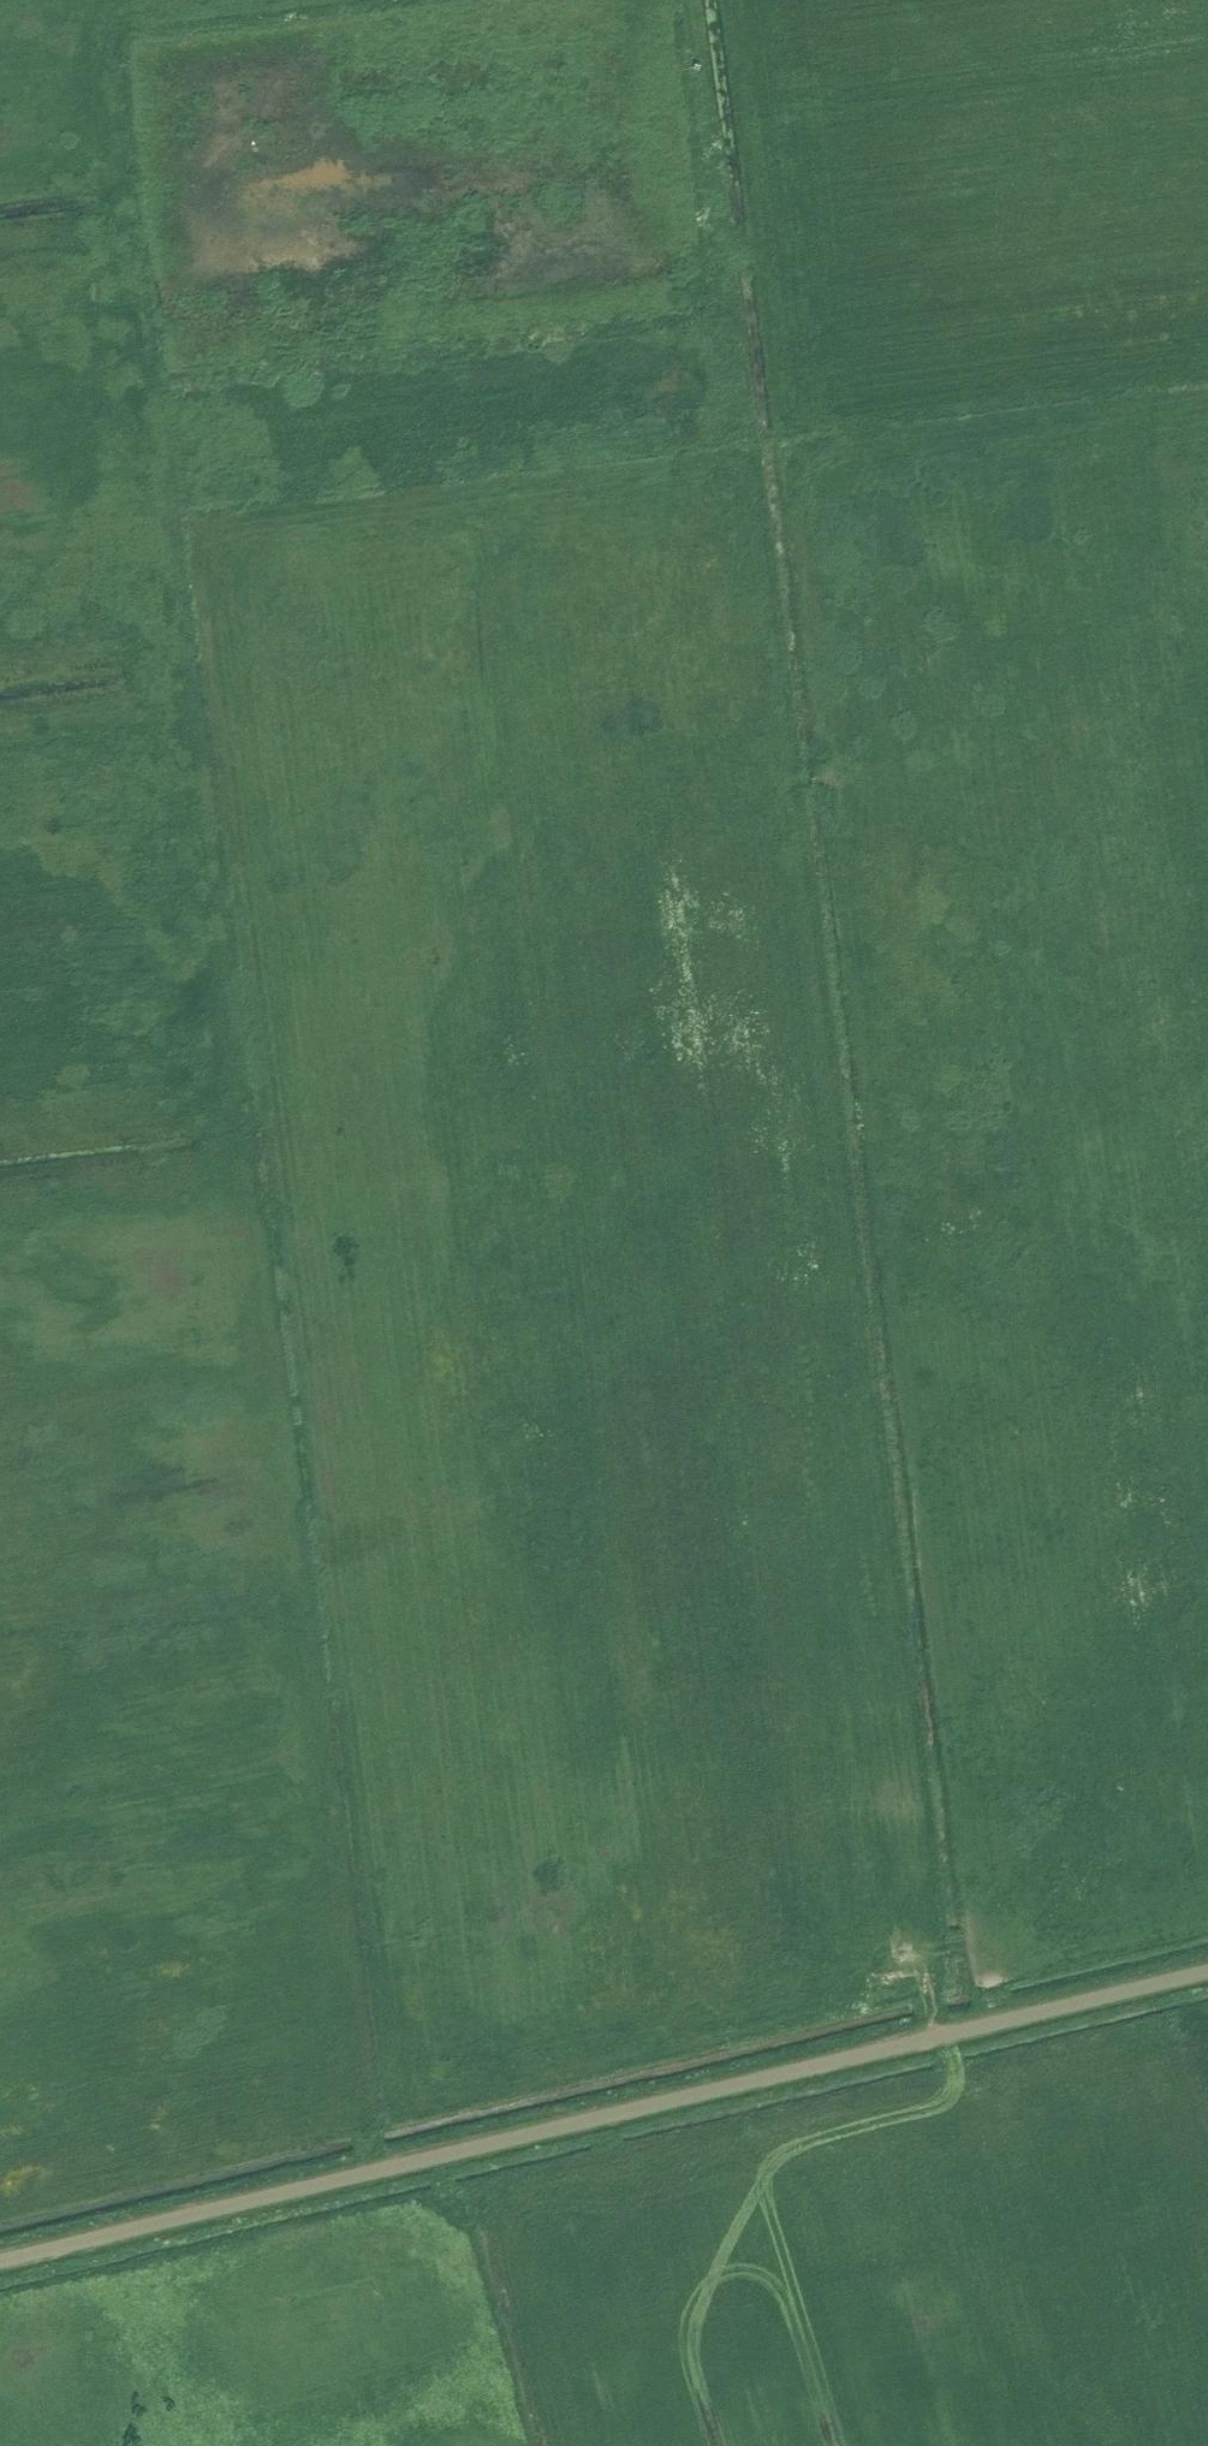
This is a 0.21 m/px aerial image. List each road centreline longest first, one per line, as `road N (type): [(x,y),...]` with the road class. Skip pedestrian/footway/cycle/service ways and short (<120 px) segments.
road 1 (unclassified): [(0,2261),(1207,1966)]

